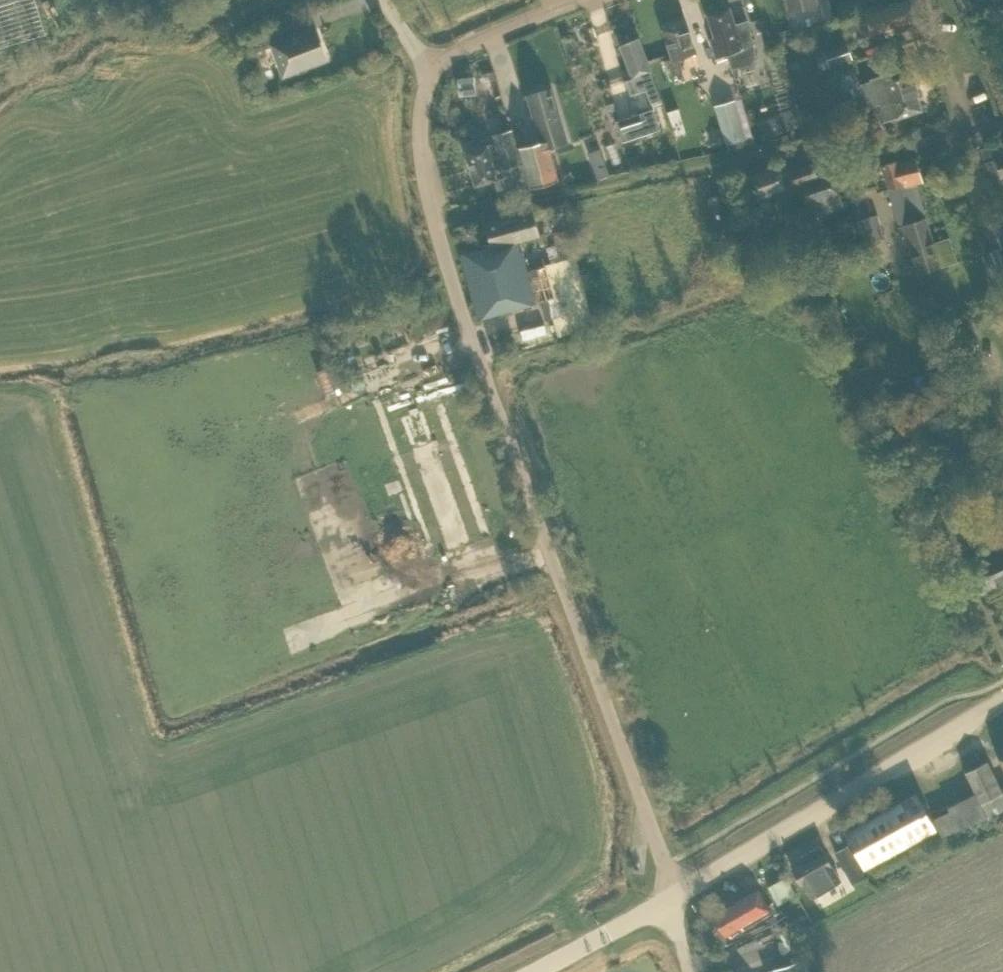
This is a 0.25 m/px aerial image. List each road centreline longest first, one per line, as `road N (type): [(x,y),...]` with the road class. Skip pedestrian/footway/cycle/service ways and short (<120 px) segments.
road 1 (unclassified): [(680,894),(476,349),(424,161),(423,97),(437,68),(468,45),(576,0)]
road 2 (tertiary): [(680,894),(1002,700)]
road 3 (residential): [(857,158),(966,130),(924,0)]
road 4 (tertiary): [(536,971),(666,902)]

